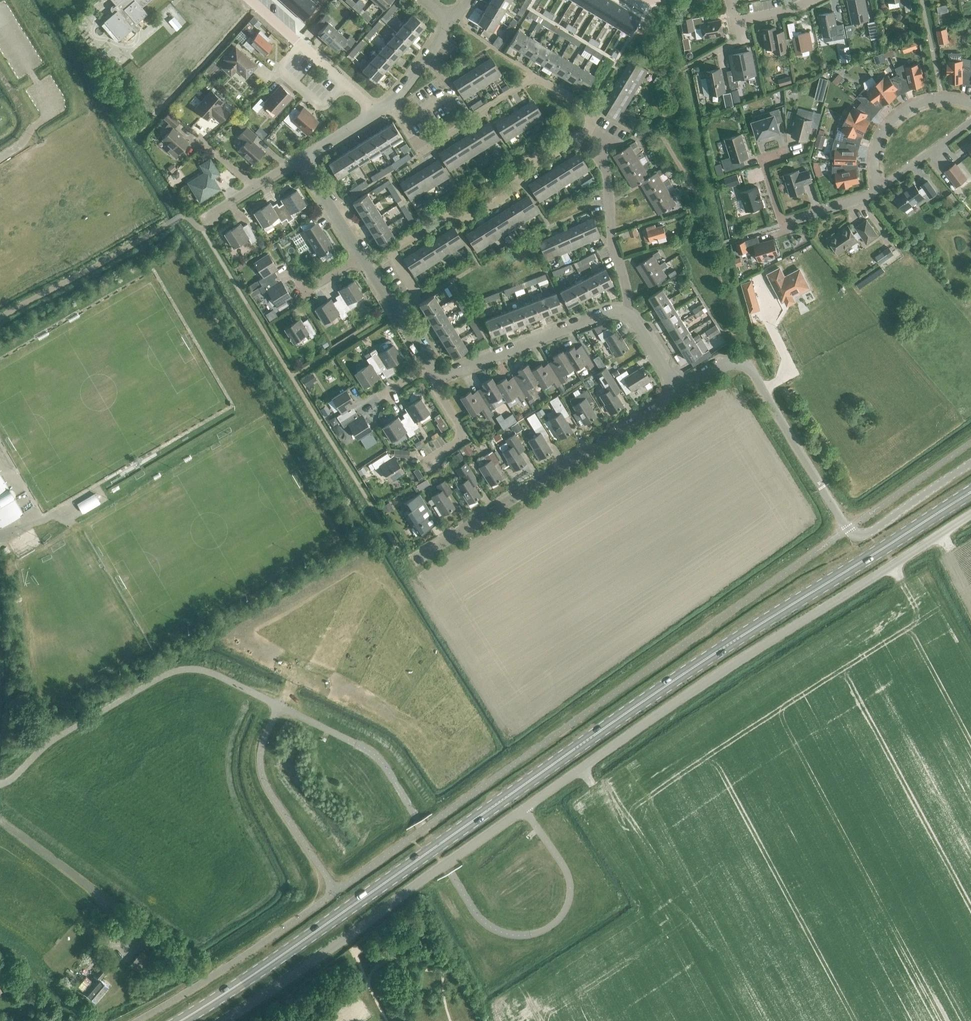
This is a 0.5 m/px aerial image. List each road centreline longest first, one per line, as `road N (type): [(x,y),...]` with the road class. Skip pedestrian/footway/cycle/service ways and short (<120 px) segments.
road 1 (primary): [(177,1020),(291,952),(649,696),(970,492)]
road 2 (unclassified): [(221,1020),(686,695),(970,515)]
road 3 (residential): [(409,567),(681,392)]
road 4 (residential): [(848,529),(741,364),(681,392)]
road 5 (residential): [(390,103),(419,150),(531,81),(588,130)]
road 6 (residential): [(390,254),(491,206),(518,187),(527,166),(588,130)]
road 7 (residential): [(878,188),(781,224),(759,156),(785,148)]
road 8 (residential): [(628,310),(442,381)]
road 9 (residential): [(588,130),(601,151),(628,310)]
road 10 (residential): [(878,188),(877,158),(893,117),(942,97),(970,103)]
road 11 (unclassified): [(970,465),(869,533),(848,529)]
road 12 (residential): [(347,84),(309,48),(281,75),(319,109)]

